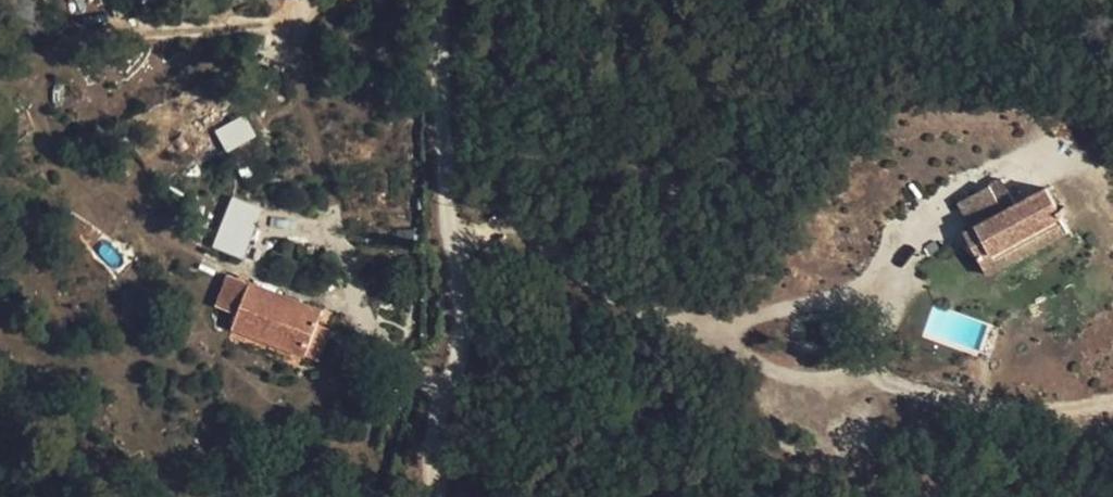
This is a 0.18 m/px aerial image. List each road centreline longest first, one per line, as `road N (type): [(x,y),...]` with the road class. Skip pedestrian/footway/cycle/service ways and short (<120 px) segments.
road 1 (track): [(432,496),(458,320),(451,0)]
road 2 (track): [(869,358),(897,387),(1053,416),(1112,404)]

